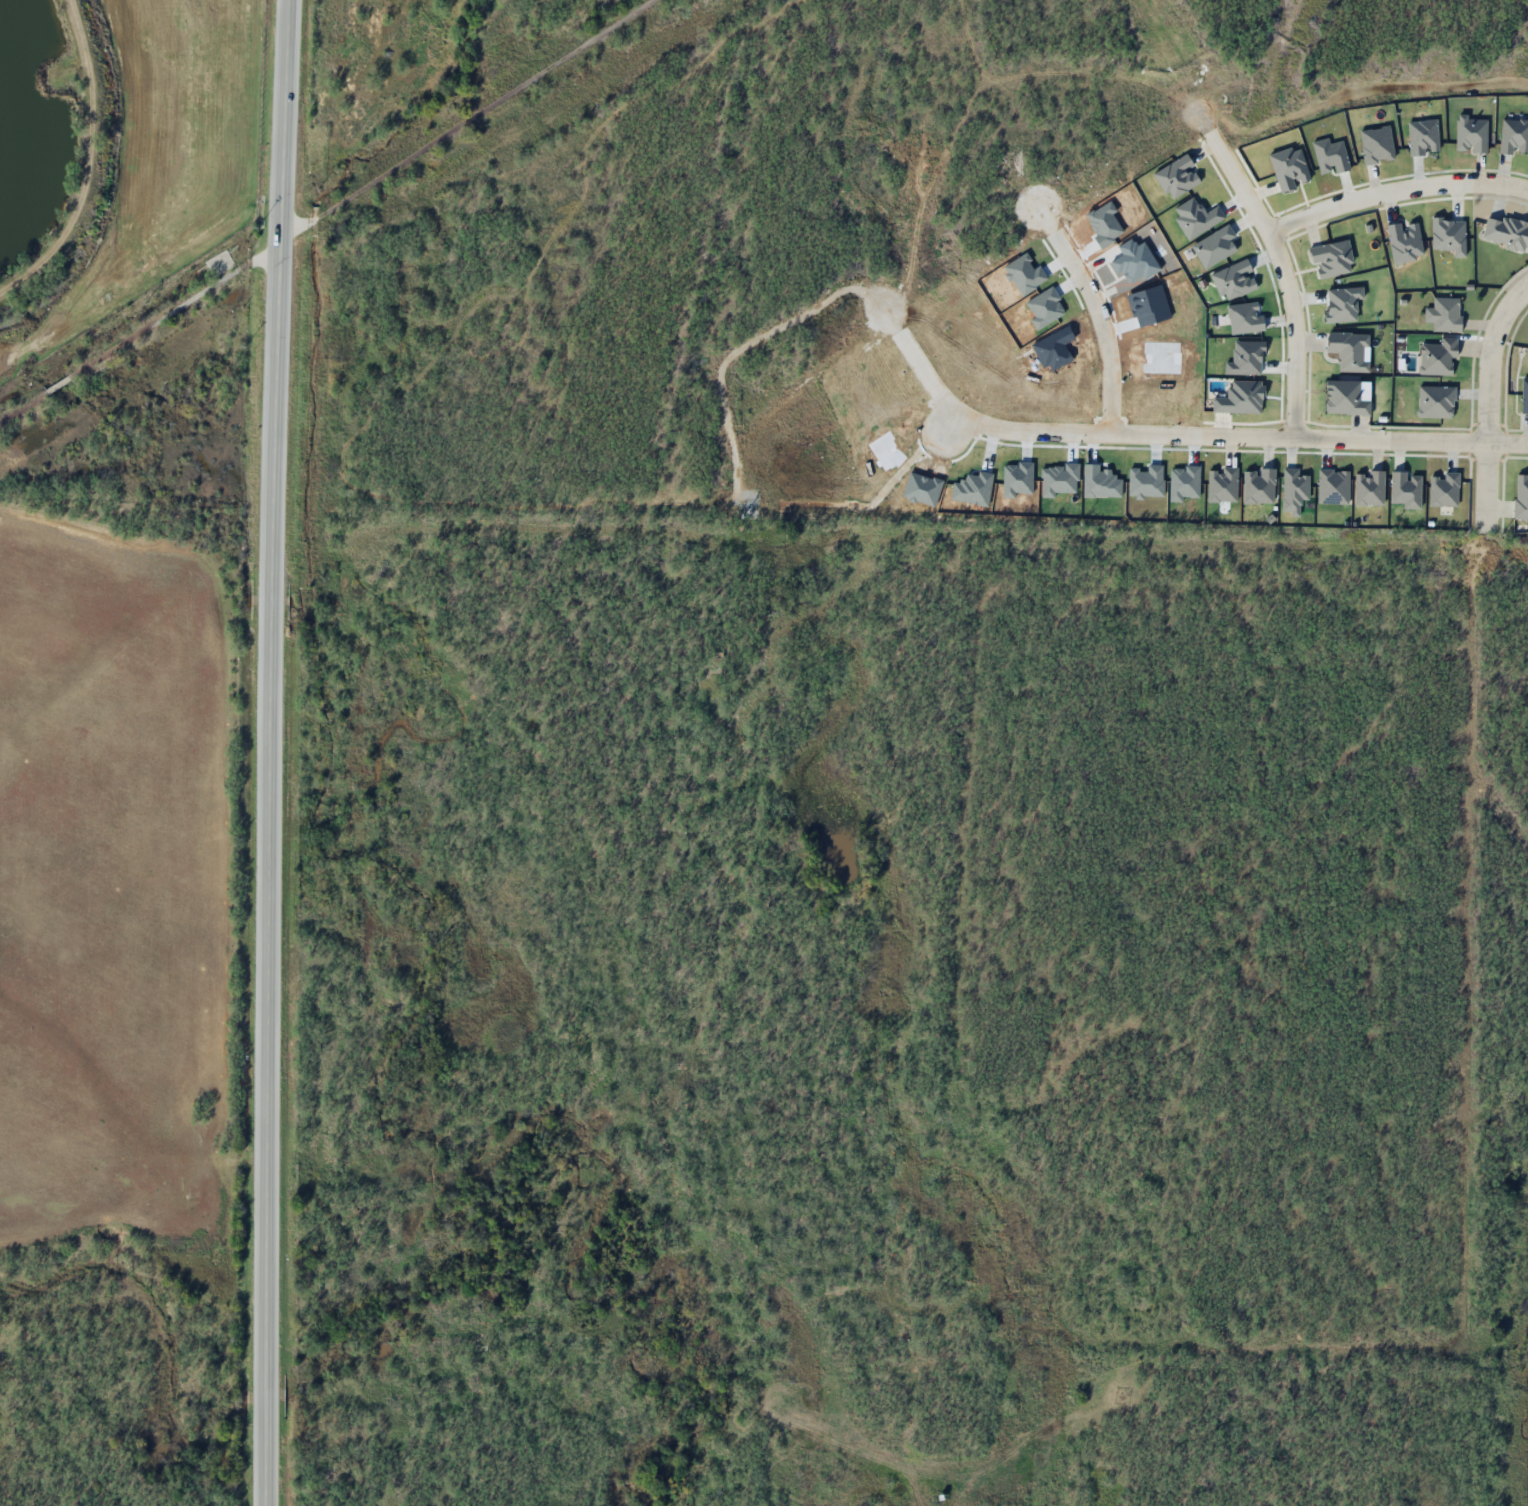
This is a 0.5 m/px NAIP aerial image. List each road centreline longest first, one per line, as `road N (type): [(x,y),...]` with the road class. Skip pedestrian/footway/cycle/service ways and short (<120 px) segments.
road 1 (secondary): [(266,1505),(289,0)]
road 2 (residential): [(1232,433),(962,420),(902,332)]
road 3 (residential): [(1209,134),(1277,260),(1291,318),(1281,437)]
road 4 (residential): [(1527,441),(1232,433)]
road 5 (residential): [(1261,228),(1451,184),(1527,190)]
road 6 (residential): [(1482,524),(1487,336),(1527,284)]
road 7 (residential): [(1112,426),(1098,305),(1068,247)]

